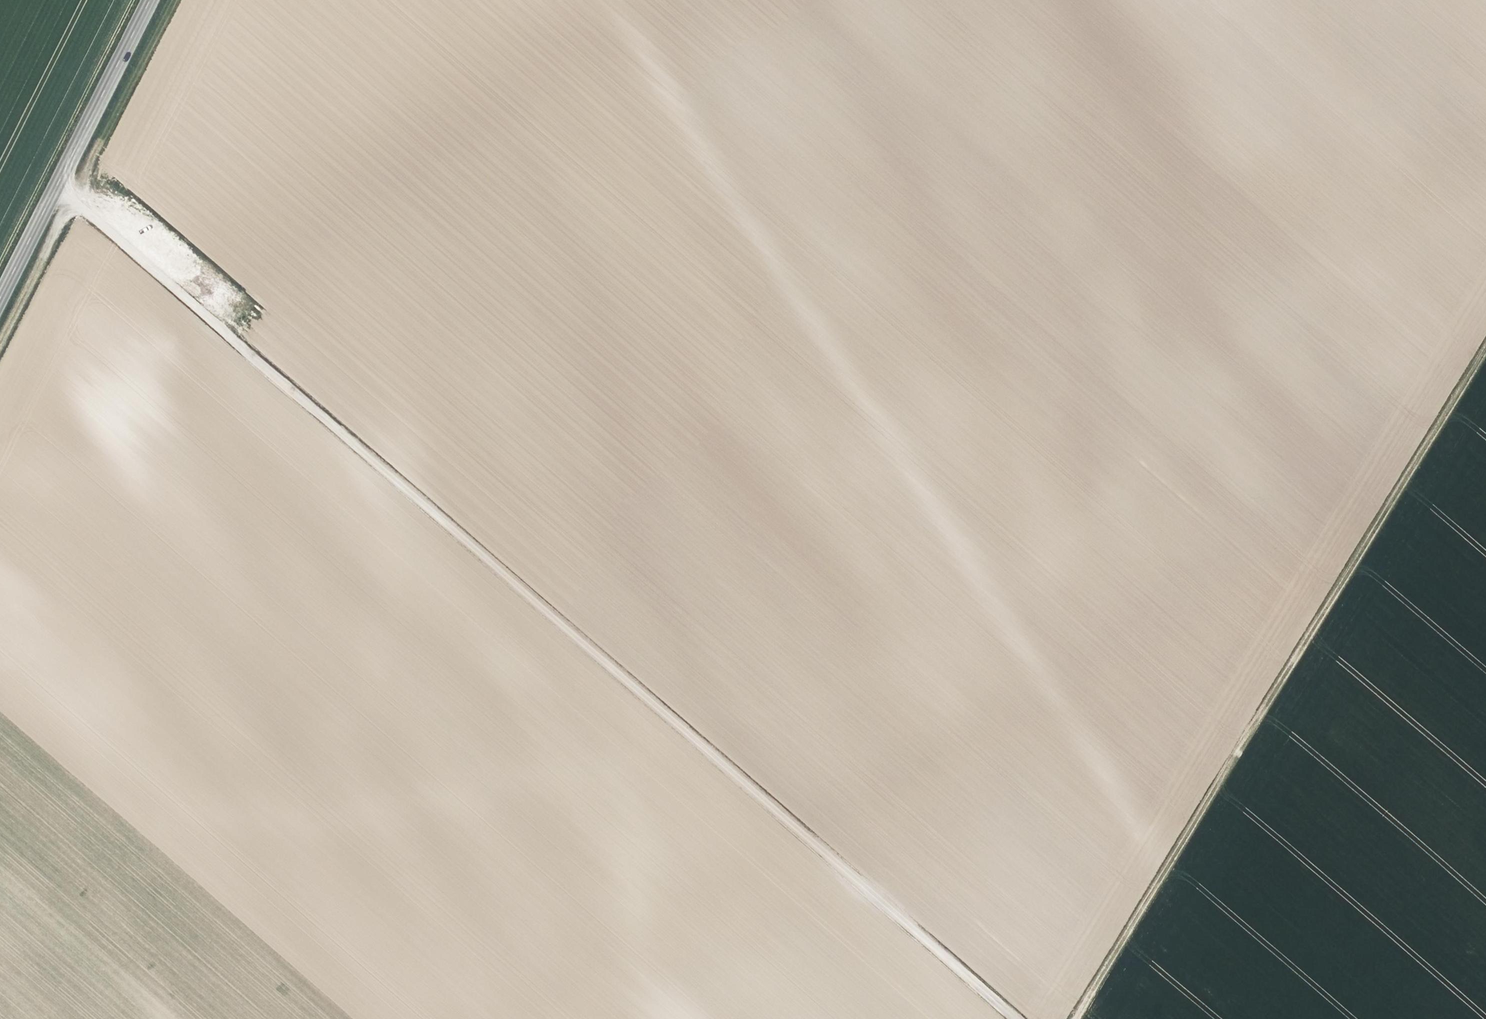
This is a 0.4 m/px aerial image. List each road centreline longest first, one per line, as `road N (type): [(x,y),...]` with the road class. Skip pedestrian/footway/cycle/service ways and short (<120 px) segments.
road 1 (track): [(1015,1018),(232,339)]
road 2 (track): [(1485,346),(1073,1018)]
road 3 (secondary): [(0,292),(147,0)]
road 4 (track): [(65,201),(0,334)]

